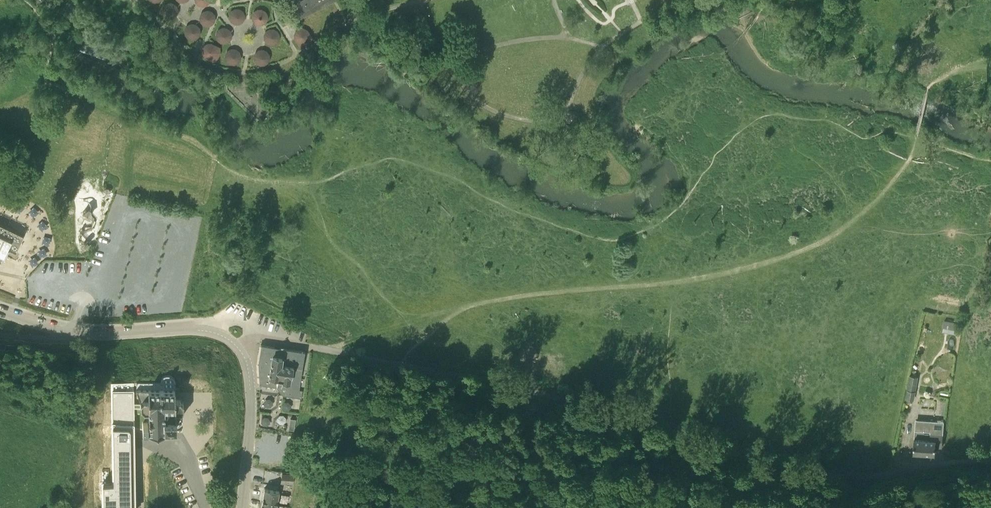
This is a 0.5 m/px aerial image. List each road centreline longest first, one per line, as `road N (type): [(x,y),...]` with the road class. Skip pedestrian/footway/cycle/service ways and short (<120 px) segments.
road 1 (unclassified): [(990,459),(882,475),(804,469),(477,378),(260,337),(238,347)]
road 2 (tertiary): [(238,347),(206,331),(88,335),(0,312)]
road 3 (tertiary): [(241,507),(251,408),(238,347)]

